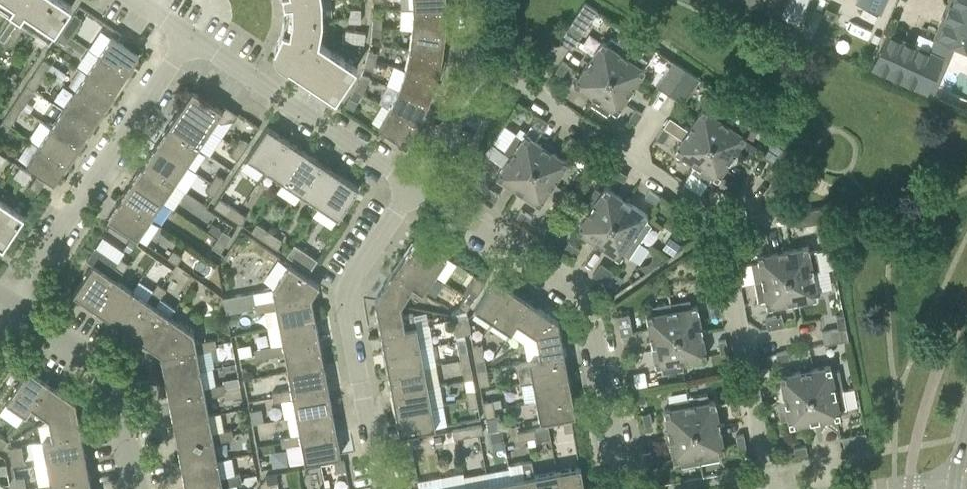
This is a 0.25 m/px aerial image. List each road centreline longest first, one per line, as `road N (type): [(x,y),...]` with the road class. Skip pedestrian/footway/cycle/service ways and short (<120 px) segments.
road 1 (residential): [(772,488),(725,243),(711,215),(502,71),(473,63)]
road 2 (residential): [(622,488),(583,302),(411,185)]
road 3 (residential): [(384,488),(345,288),(411,185)]
road 4 (residential): [(13,302),(190,36)]
road 5 (residential): [(411,185),(190,36)]
road 6 (residential): [(139,488),(113,377),(13,302)]
road 7 (residential): [(411,185),(457,113),(473,63)]

